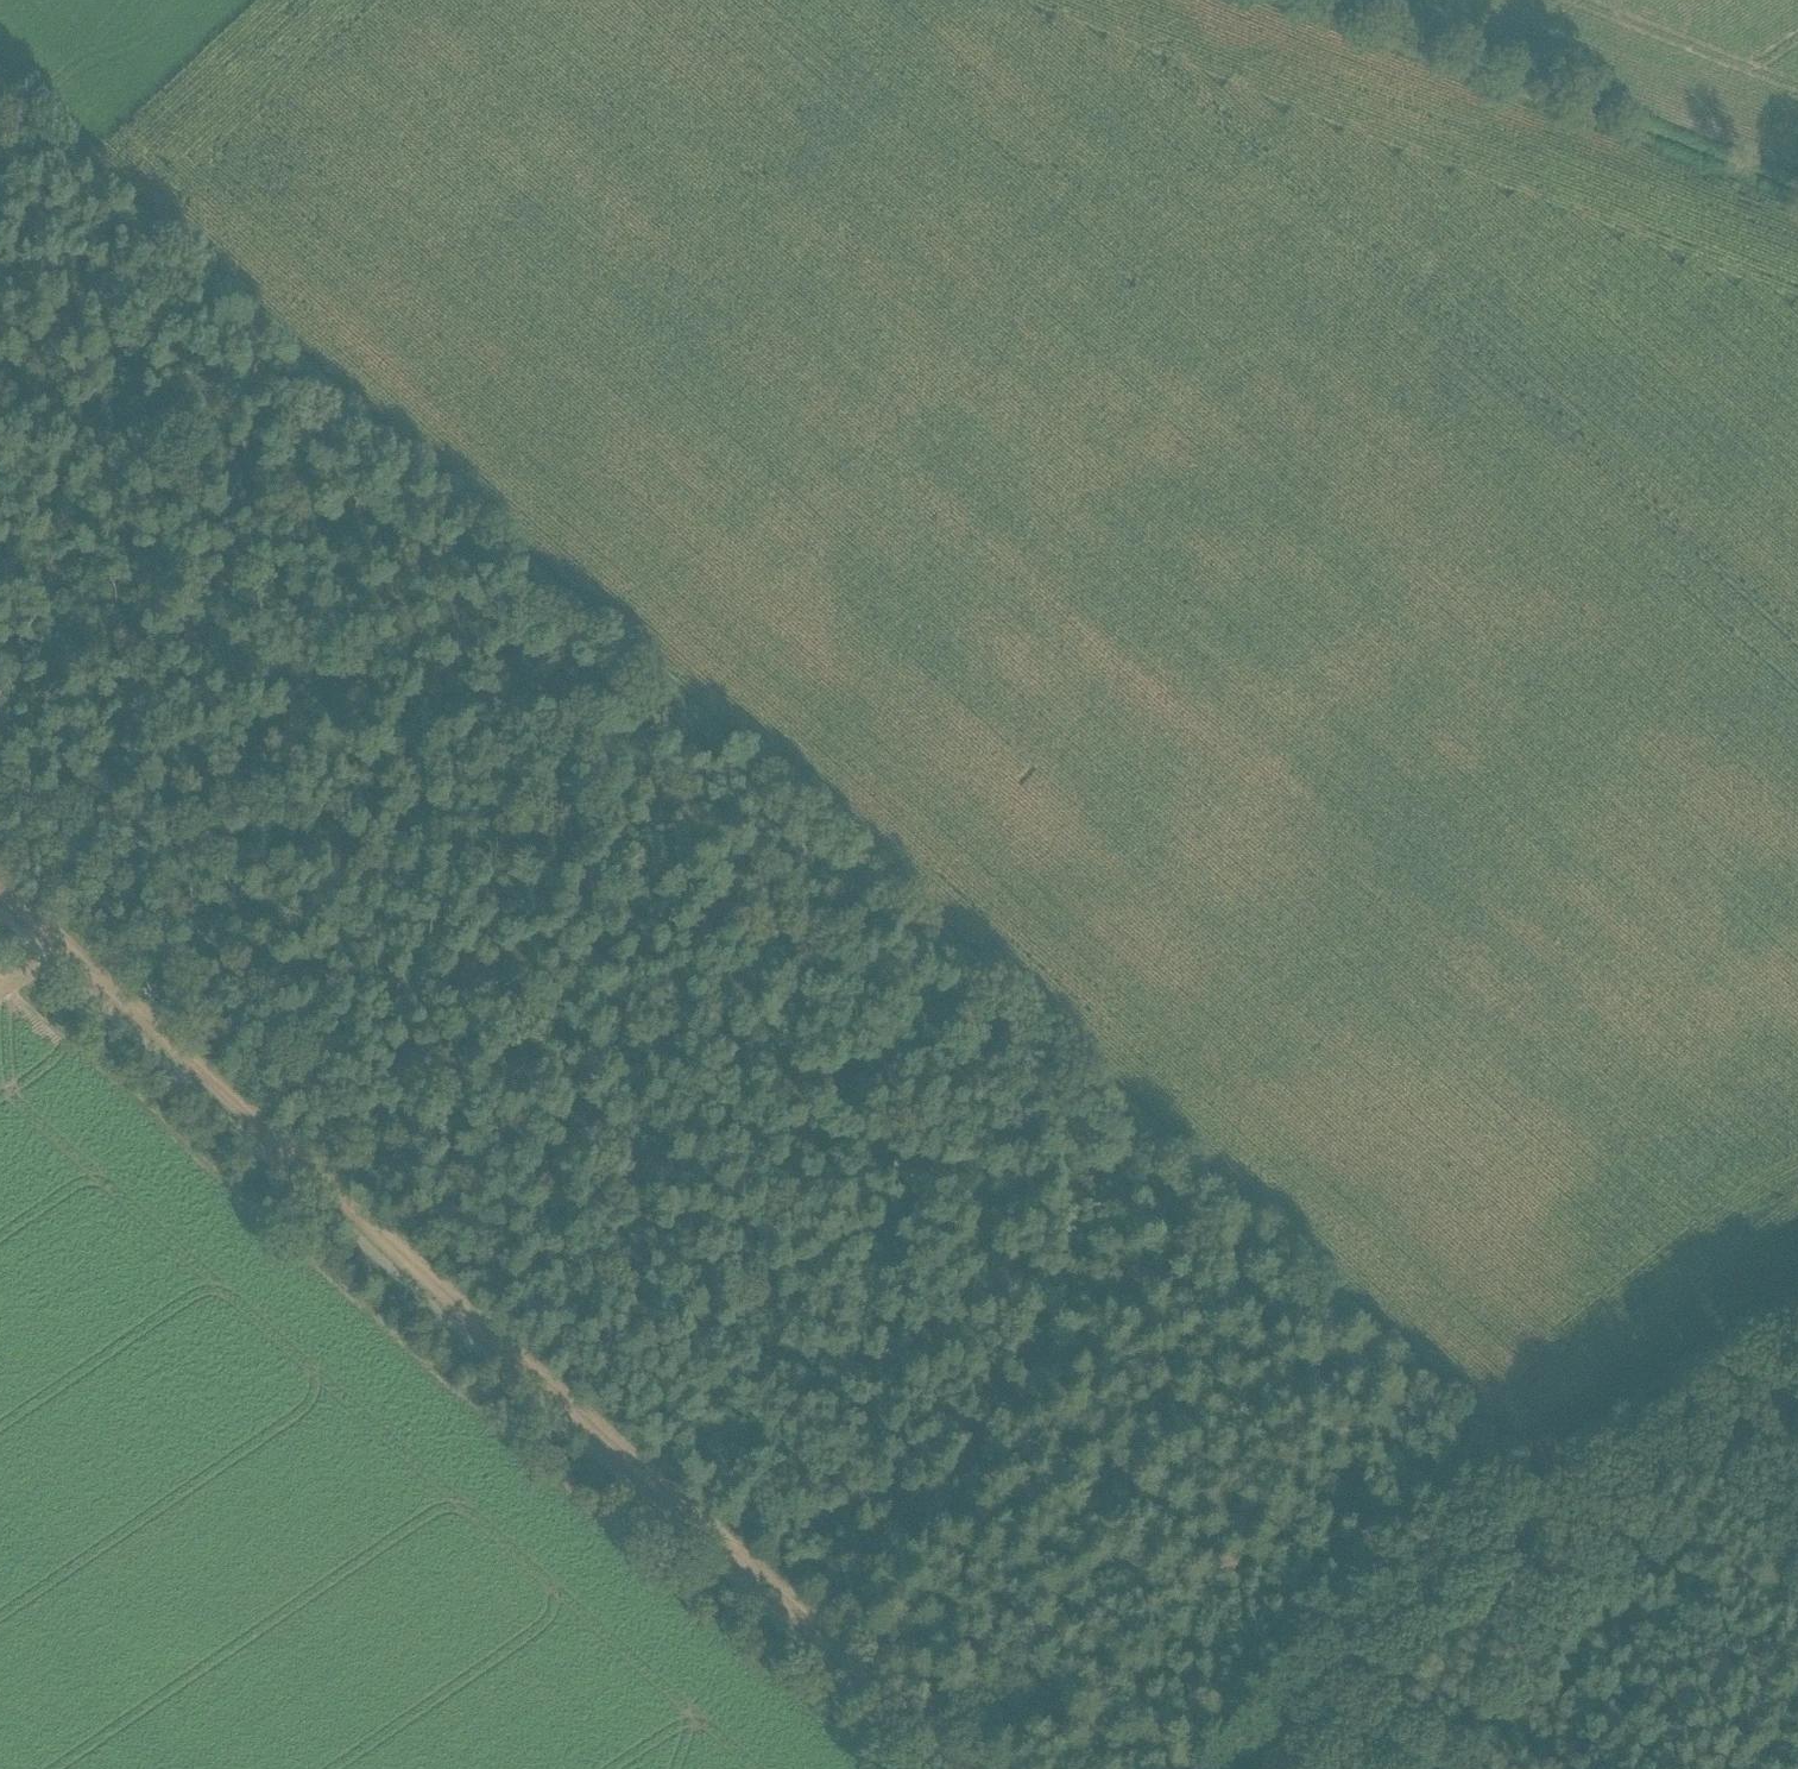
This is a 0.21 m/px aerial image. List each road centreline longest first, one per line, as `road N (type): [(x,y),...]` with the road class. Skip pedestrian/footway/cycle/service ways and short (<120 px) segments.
road 1 (track): [(968,1768),(0,891)]
road 2 (track): [(1797,1354),(1571,1524),(1280,1768)]

